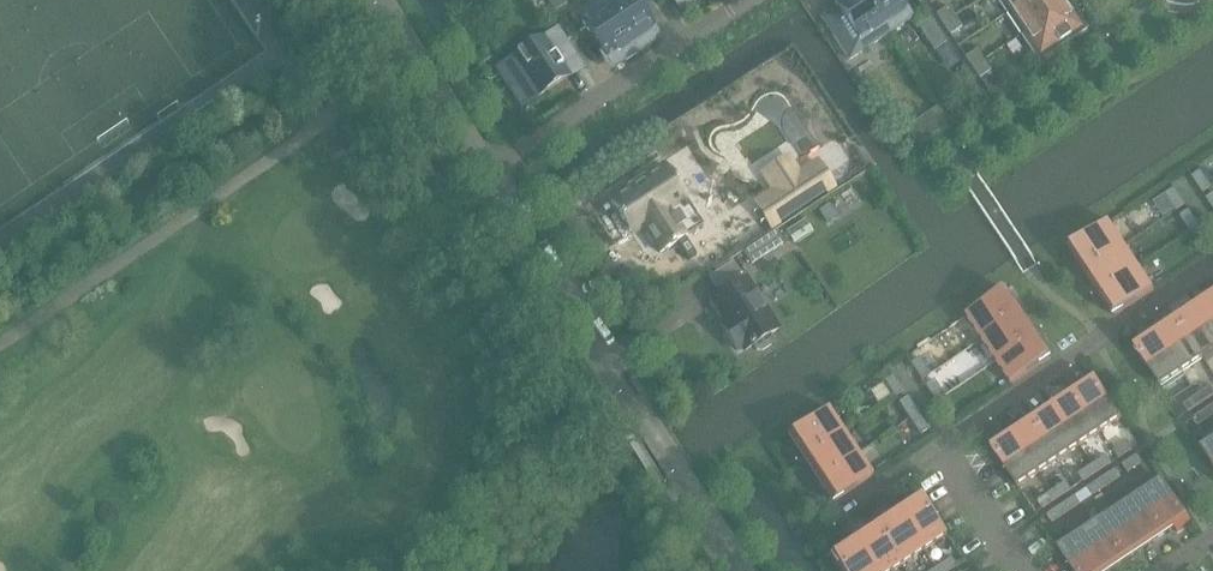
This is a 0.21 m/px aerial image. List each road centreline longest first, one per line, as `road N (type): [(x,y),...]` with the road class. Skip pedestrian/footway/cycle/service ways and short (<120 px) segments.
road 1 (residential): [(942,451),(1212,264)]
road 2 (residential): [(487,163),(753,0)]
road 3 (unclassified): [(639,409),(487,163)]
road 4 (unclassified): [(487,163),(385,0)]
road 5 (residential): [(1022,570),(942,451)]

